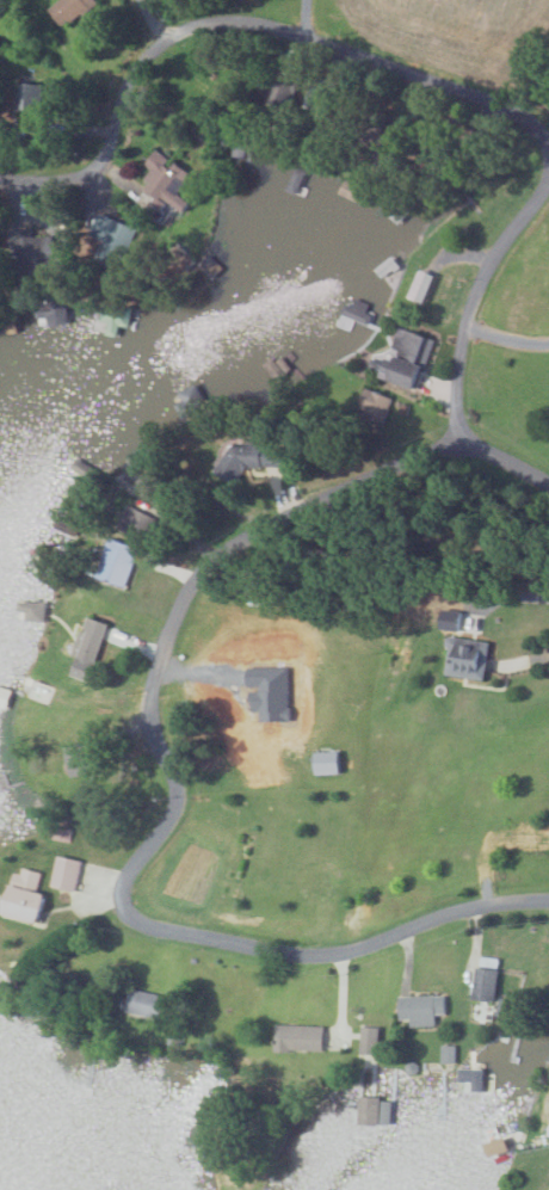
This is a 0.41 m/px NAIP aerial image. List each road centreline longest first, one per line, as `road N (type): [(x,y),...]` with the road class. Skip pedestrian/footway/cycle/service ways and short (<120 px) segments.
road 1 (residential): [(548,485),(455,438),(306,506),(212,563),(175,616),(158,671),(154,721),(175,795),(128,876),(125,895),(149,923),(314,951),(463,907),(548,896)]
road 2 (residential): [(455,438),(470,302),(548,165),(547,144),(499,101),(278,25),(223,18),(196,23),(152,50),(132,73),(99,160),(63,177),(0,176)]

